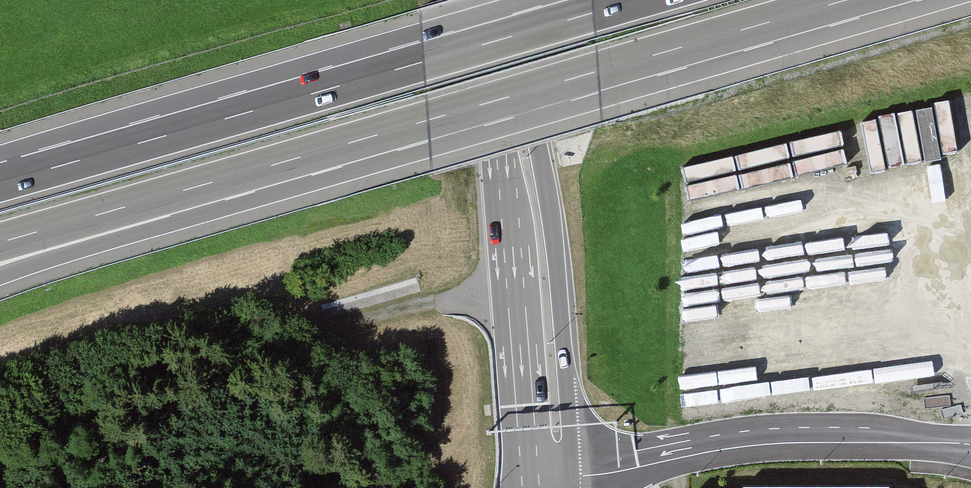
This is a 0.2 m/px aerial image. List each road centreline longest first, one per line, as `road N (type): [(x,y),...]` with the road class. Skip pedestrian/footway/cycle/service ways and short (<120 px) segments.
road 1 (motorway): [(250,173),(849,0)]
road 2 (motorway): [(593,12),(0,182)]
road 3 (trunk): [(485,0),(523,487)]
road 4 (trunk): [(570,476),(551,210),(521,0)]
road 5 (residential): [(919,443),(793,438),(570,476)]
road 6 (motorway): [(0,276),(250,173)]
road 7 (motorway): [(0,243),(250,173)]

